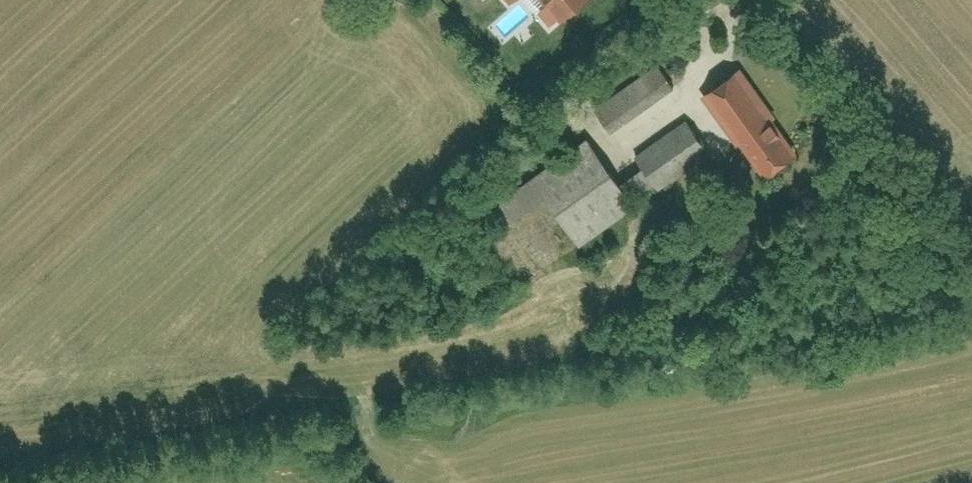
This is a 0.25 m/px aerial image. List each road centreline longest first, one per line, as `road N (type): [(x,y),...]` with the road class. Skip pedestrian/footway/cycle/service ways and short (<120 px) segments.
road 1 (track): [(815,96),(971,264)]
road 2 (unclassified): [(731,0),(815,96)]

